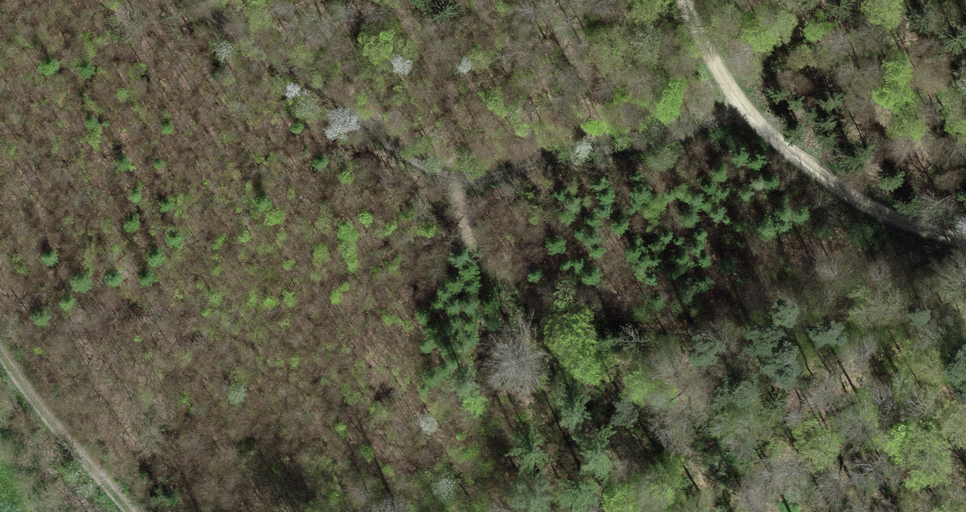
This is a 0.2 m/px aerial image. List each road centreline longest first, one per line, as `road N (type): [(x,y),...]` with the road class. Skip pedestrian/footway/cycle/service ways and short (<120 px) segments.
road 1 (track): [(193,0),(412,157),(454,176),(496,178),(644,145),(743,107)]
road 2 (track): [(684,0),(725,80),(778,140),(868,205),(965,242)]
road 3 (track): [(0,363),(122,511)]

